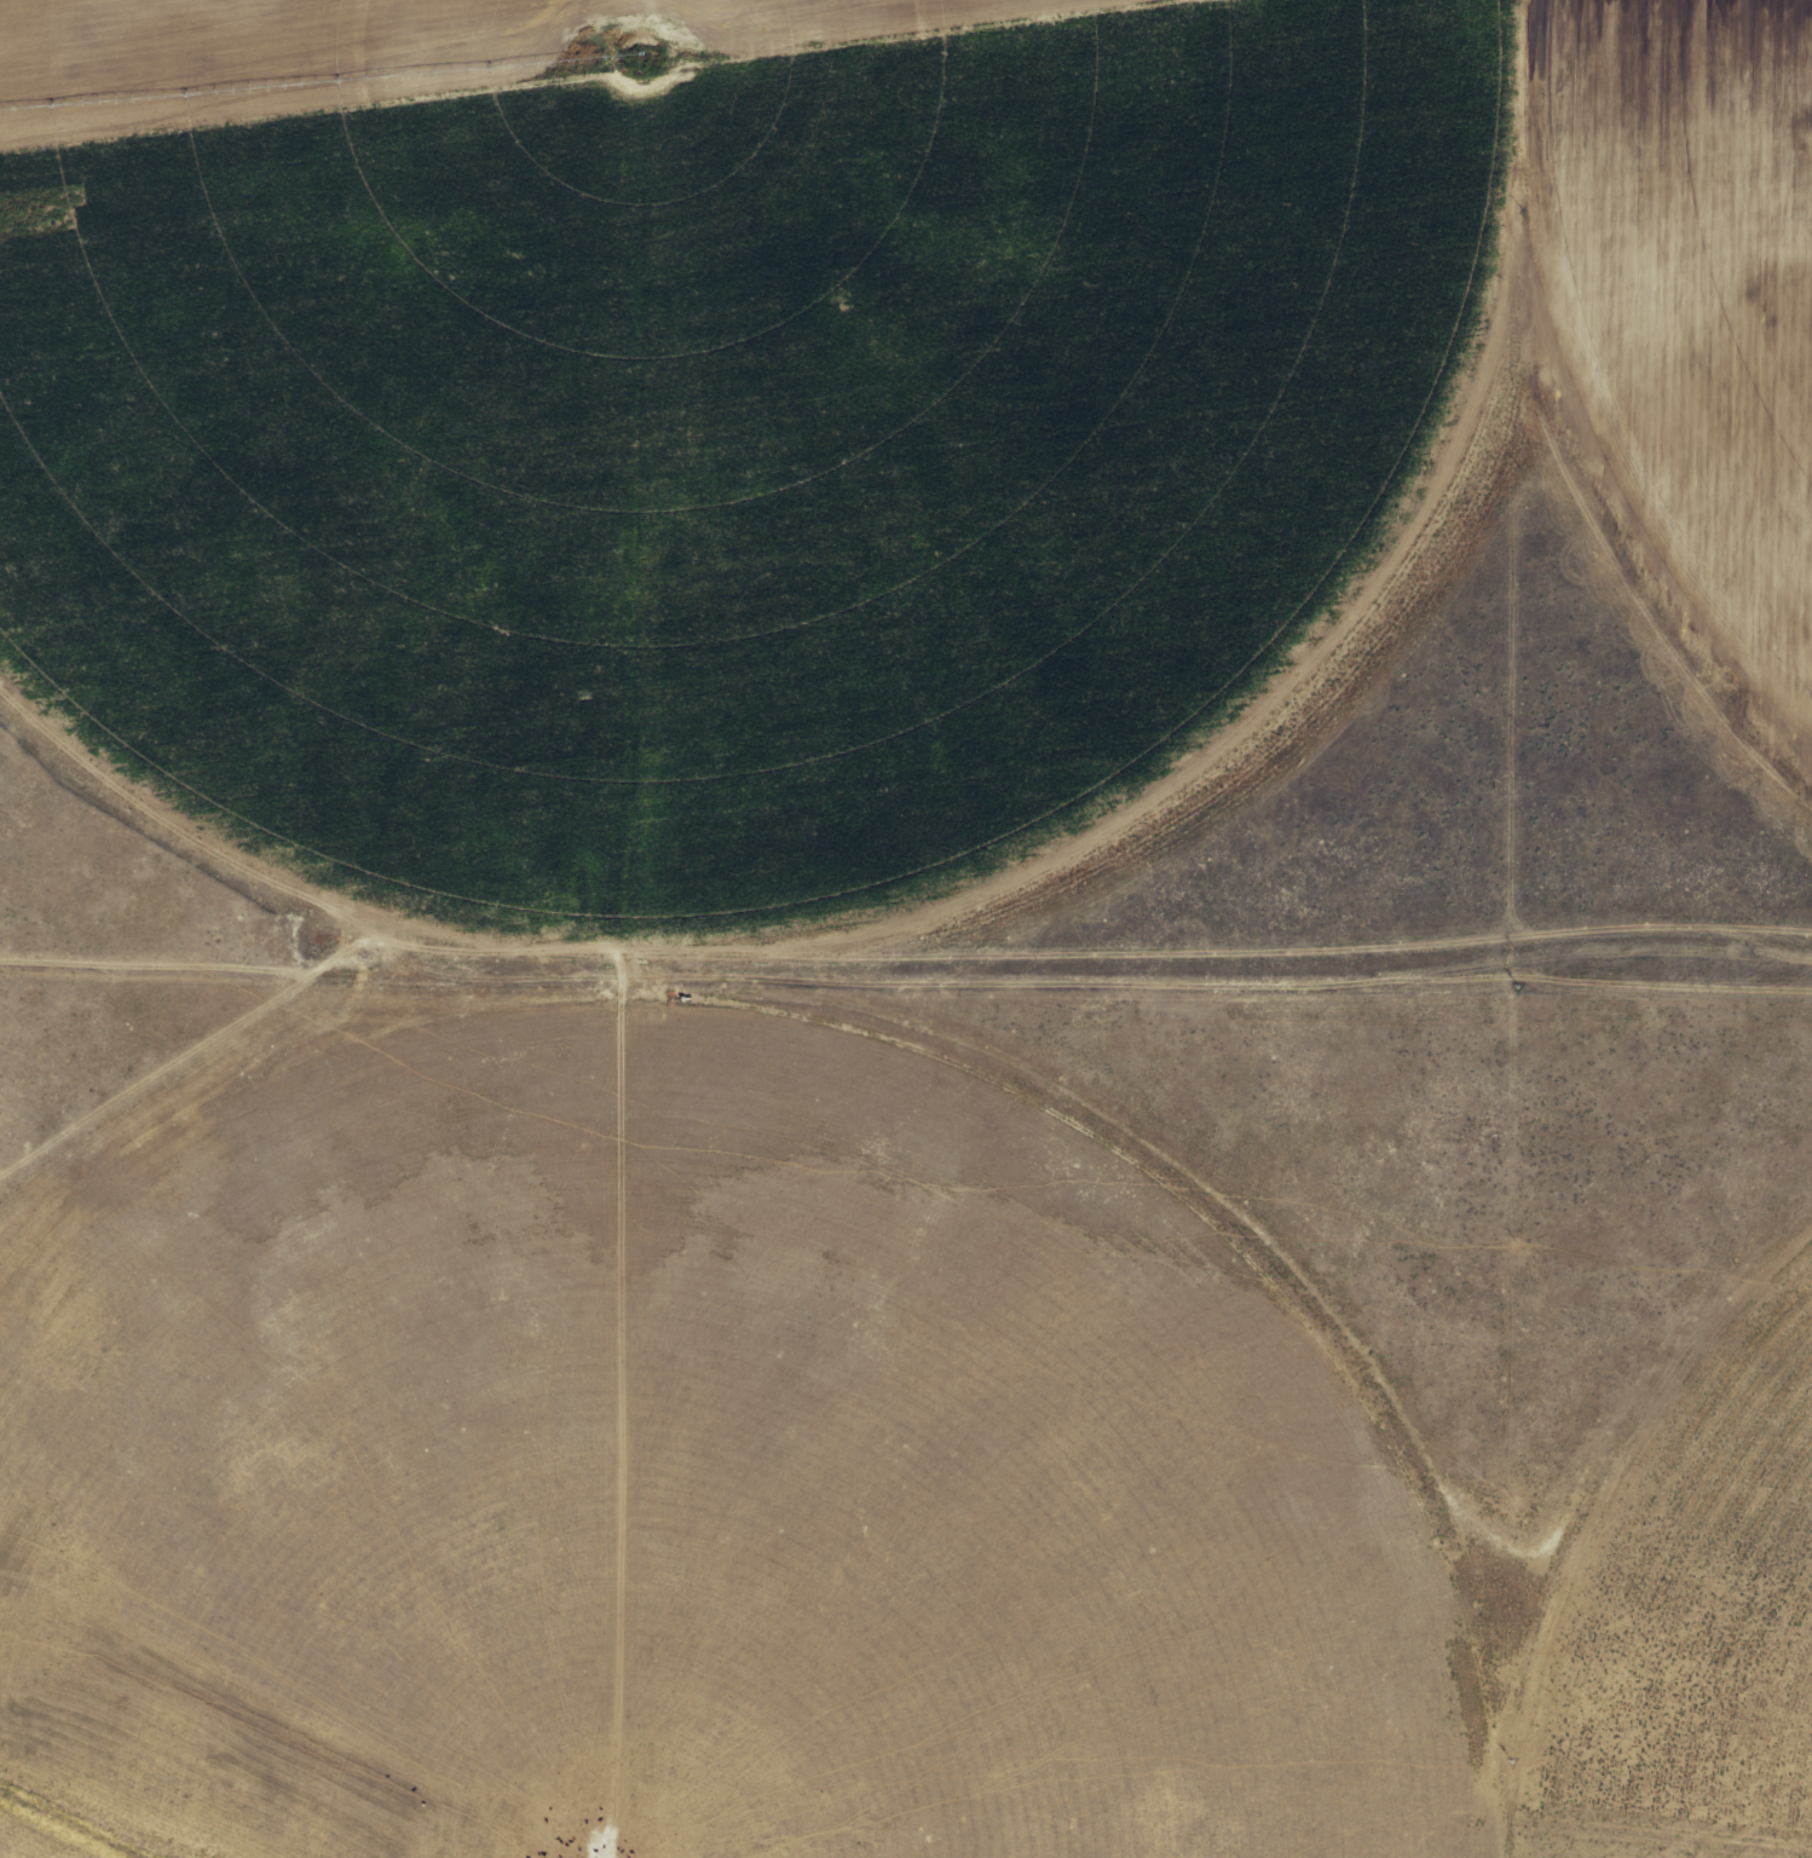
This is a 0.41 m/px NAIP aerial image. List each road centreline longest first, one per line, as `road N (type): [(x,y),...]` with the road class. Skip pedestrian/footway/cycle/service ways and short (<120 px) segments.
road 1 (residential): [(606,0),(565,1857)]

